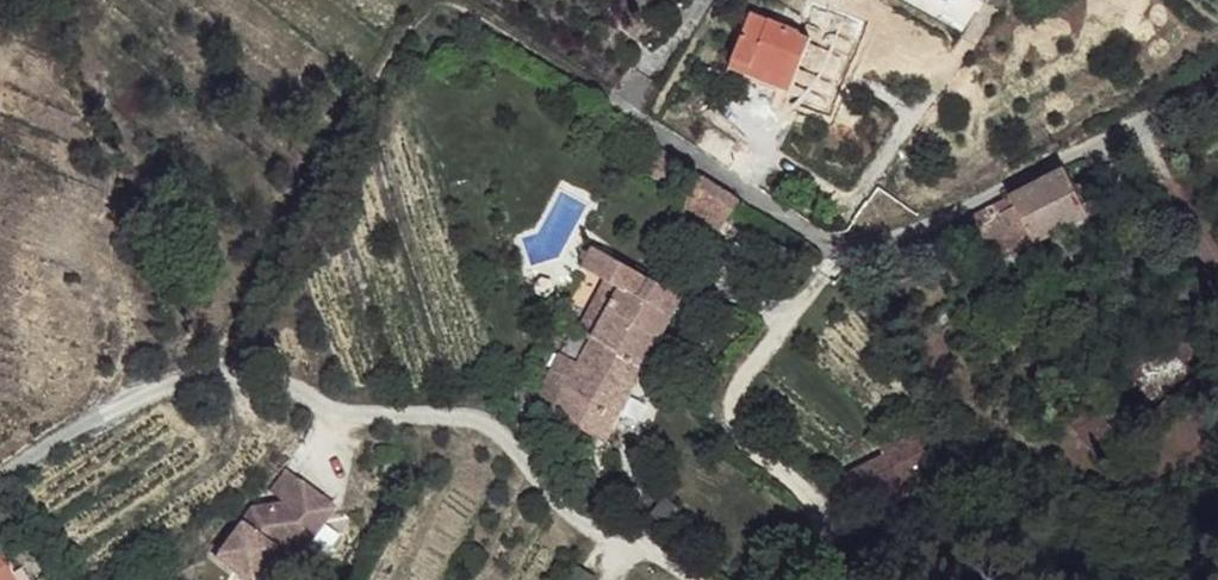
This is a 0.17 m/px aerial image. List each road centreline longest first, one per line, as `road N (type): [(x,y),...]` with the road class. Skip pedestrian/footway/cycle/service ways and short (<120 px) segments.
road 1 (track): [(0,473),(108,411),(201,380),(258,380),(348,416),(485,418),(593,529),(687,579)]
road 2 (residential): [(1217,70),(849,253),(625,106)]

